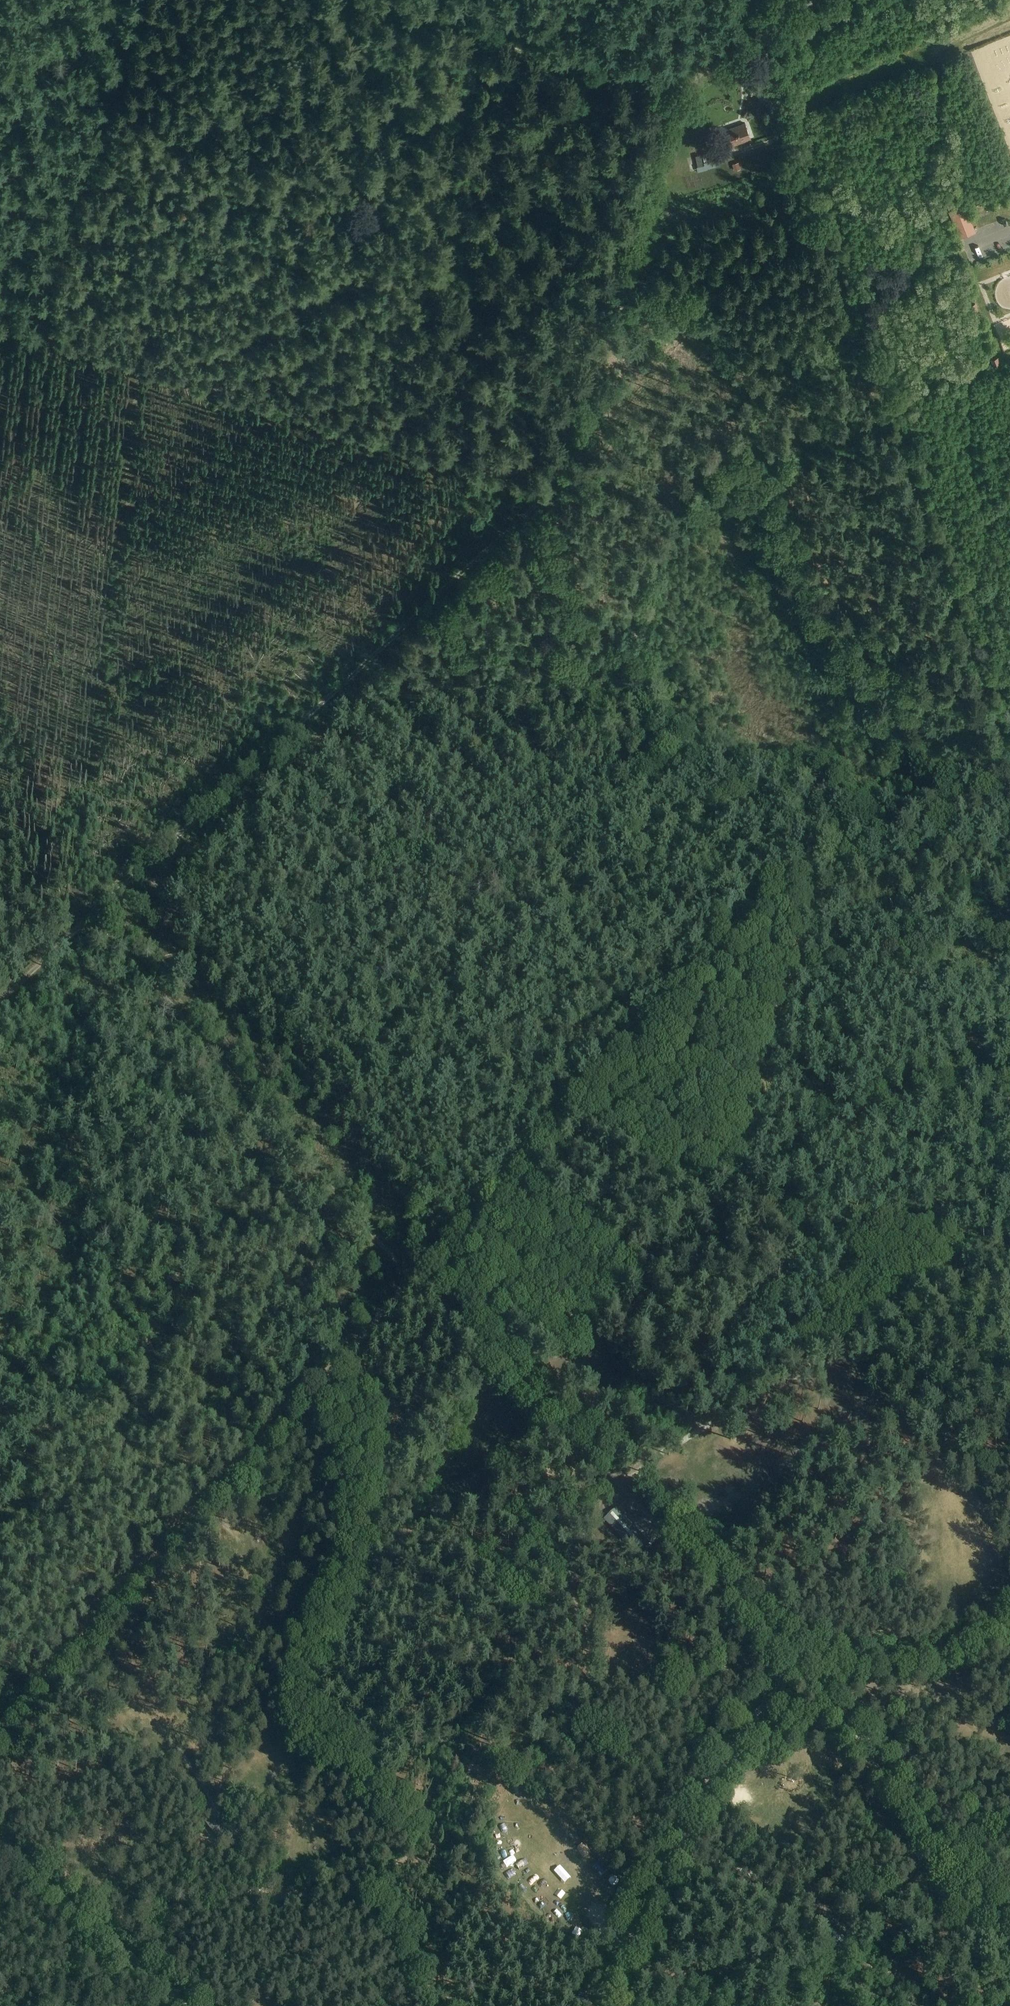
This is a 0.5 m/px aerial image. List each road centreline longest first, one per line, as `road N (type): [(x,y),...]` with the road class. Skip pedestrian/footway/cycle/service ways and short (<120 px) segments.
road 1 (track): [(87,919),(550,488),(35,334),(0,337)]
road 2 (track): [(410,1284),(793,1674),(1009,1960)]
road 3 (track): [(759,884),(636,747),(550,488),(664,101)]
road 4 (track): [(1009,784),(749,43)]
road 5 (track): [(0,1731),(412,1276)]
road 6 (track): [(412,1276),(759,884)]
road 7 (track): [(412,1276),(166,997),(87,919)]
road 8 (track): [(604,2005),(640,1926),(787,1668)]
road 9 (track): [(374,0),(664,101)]
road 10 (track): [(176,2005),(0,1842)]
road 11 (track): [(1009,1629),(962,1647),(793,1674)]

